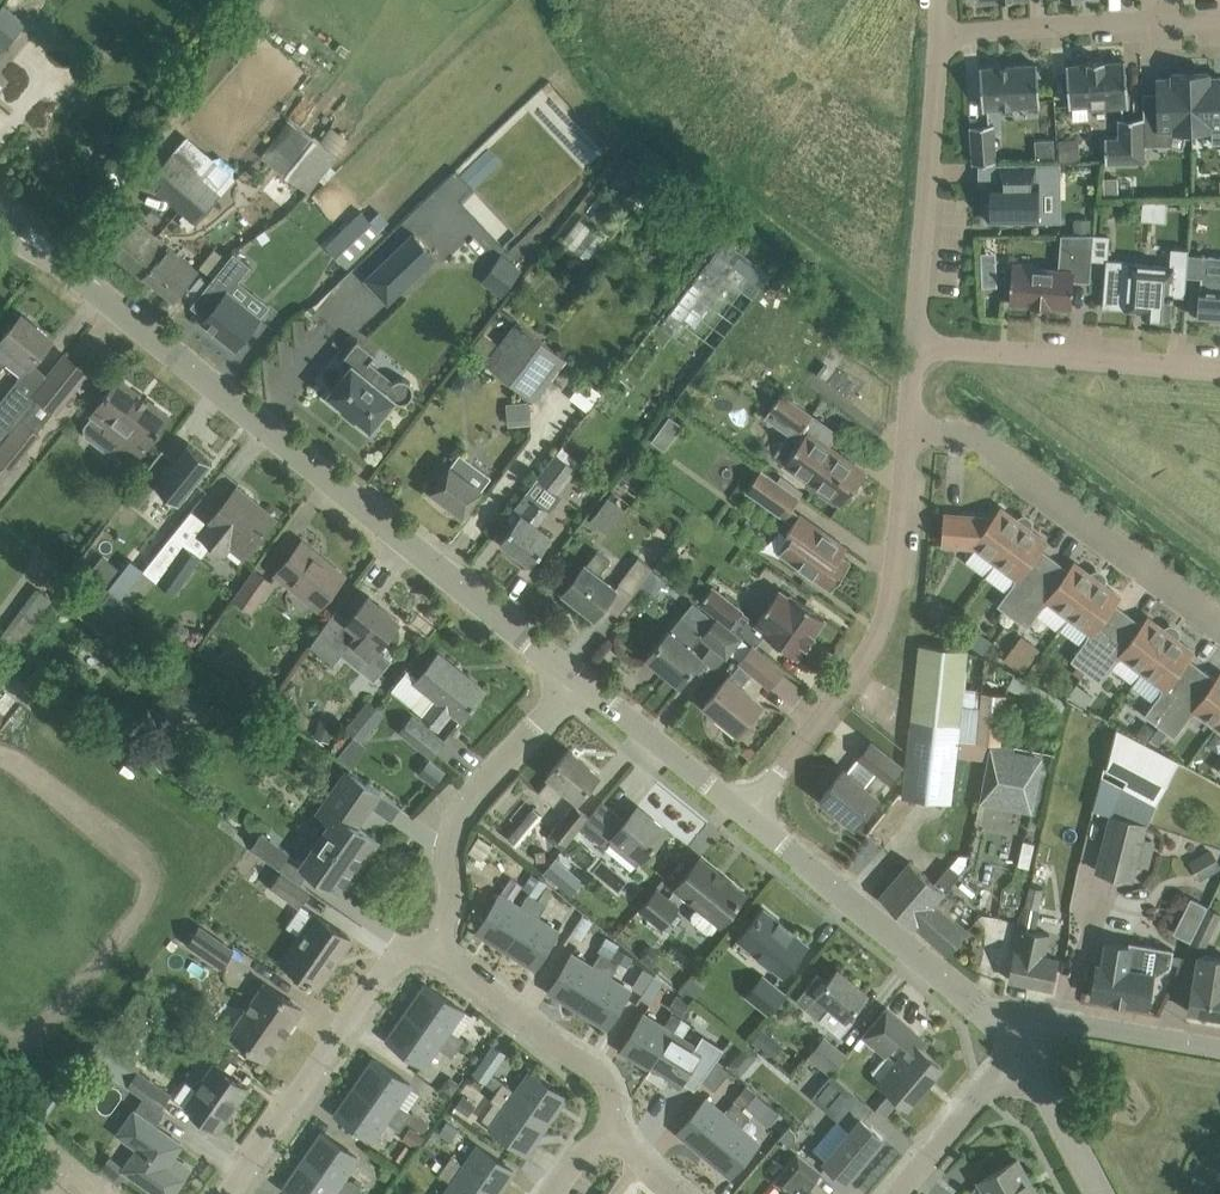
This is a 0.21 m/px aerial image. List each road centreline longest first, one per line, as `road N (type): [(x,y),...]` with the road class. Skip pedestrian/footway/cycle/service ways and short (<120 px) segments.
road 1 (tertiary): [(582,686),(0,215)]
road 2 (residential): [(752,822),(877,643),(899,576),(914,434)]
road 3 (residential): [(914,434),(967,444),(1219,620)]
road 4 (tertiary): [(1022,1054),(965,992),(752,822)]
road 5 (residential): [(234,1193),(392,975),(437,947)]
road 6 (residential): [(946,37),(921,353)]
road 7 (residential): [(437,947),(448,922),(455,822),(582,686)]
road 8 (residential): [(921,353),(1219,373)]
road 9 (residential): [(1219,18),(946,37)]
road 10 (residential): [(612,1131),(611,1089),(595,1070),(437,947)]
road 11 (tertiary): [(752,822),(582,686)]
road 12 (residential): [(1219,1050),(1073,1026),(1044,1031),(1022,1054)]
road 13 (residential): [(906,1193),(1022,1054)]
road 14 (tertiary): [(1096,1193),(1022,1054)]

